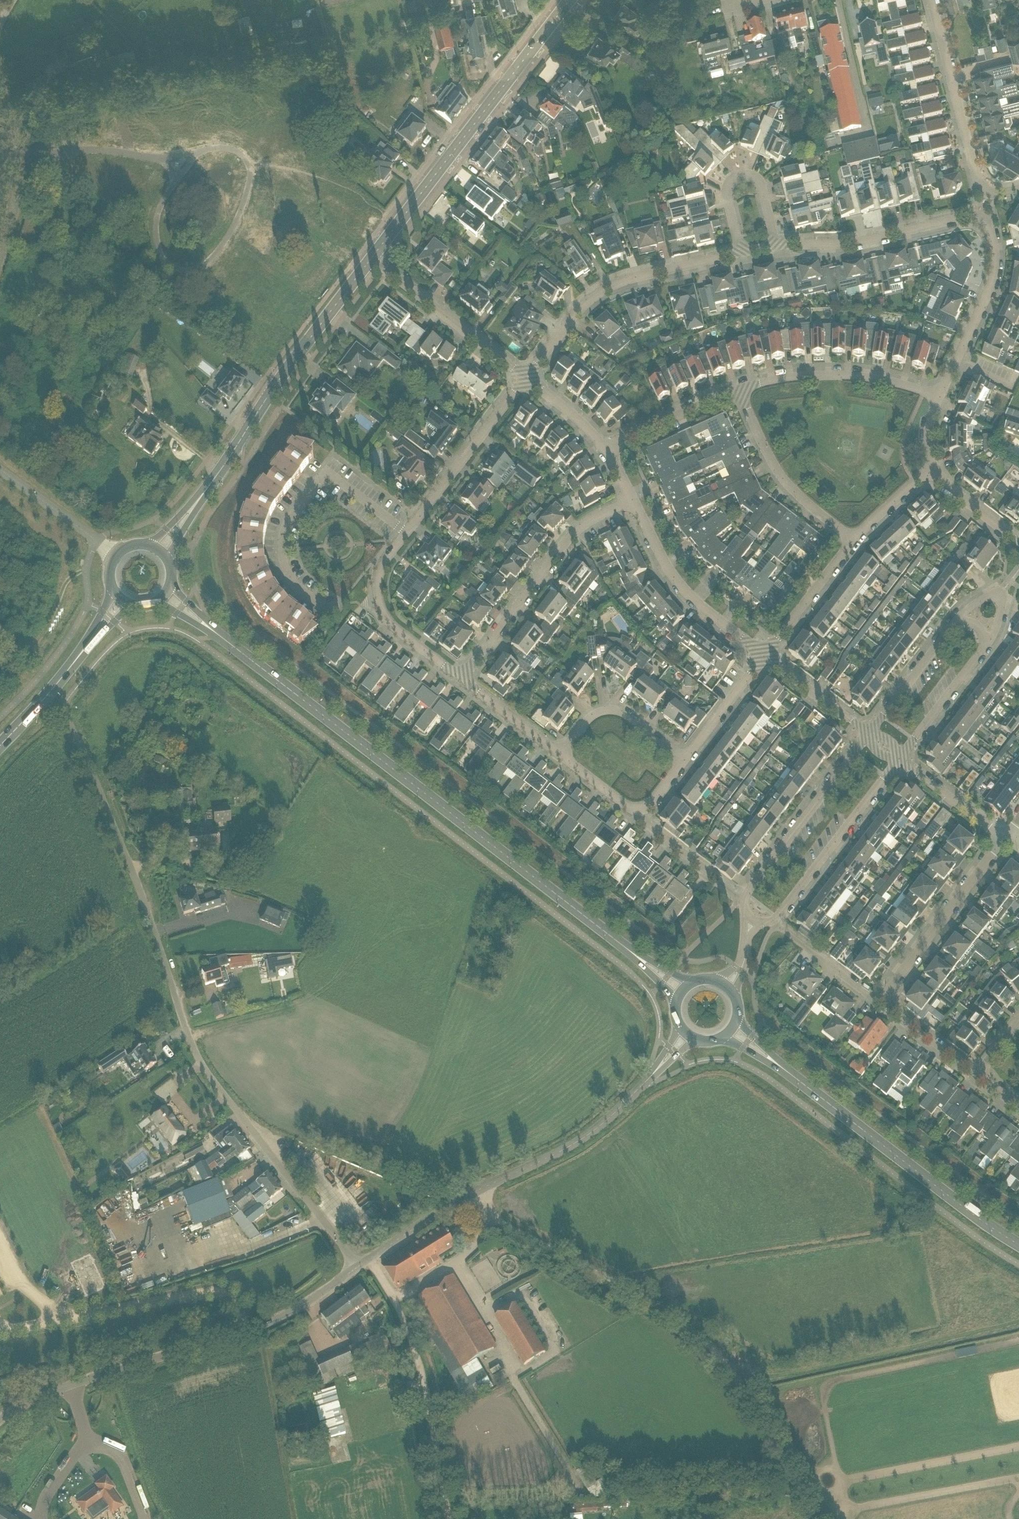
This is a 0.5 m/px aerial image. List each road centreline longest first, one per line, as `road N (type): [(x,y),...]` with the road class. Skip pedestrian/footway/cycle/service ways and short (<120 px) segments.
road 1 (unclassified): [(358,1266),(212,1081),(189,1040),(112,819),(66,717)]
road 2 (primary): [(636,956),(215,633)]
road 3 (track): [(477,1192),(498,1218),(705,1341),(746,1393),(815,1518)]
road 4 (unclassified): [(0,1419),(43,1393),(247,1330),(358,1266)]
road 5 (residential): [(900,759),(993,635),(998,597),(963,613),(870,733)]
road 6 (unclassified): [(358,1266),(477,1192),(582,1140),(659,1067)]
road 7 (tertiary): [(367,256),(568,0)]
road 8 (track): [(705,1341),(776,1372),(1018,1321)]
road 9 (tertiary): [(196,503),(367,256)]
road 10 (primary): [(1018,1244),(780,1066)]
road 11 (residential): [(198,151),(230,148),(251,173),(231,232),(196,268),(169,266),(156,243),(158,209),(174,181)]
road 12 (track): [(447,1518),(419,1372),(396,1303),(370,1259)]
road 13 (residential): [(327,606),(297,580),(282,542),(323,477),(405,534)]
road 14 (residential): [(528,377),(605,292),(742,253)]
road 15 (residential): [(460,681),(569,539),(632,498)]
road 16 (residential): [(870,733),(744,908)]
road 17 (residential): [(767,923),(900,759)]
road 18 (residential): [(767,655),(693,597),(632,498)]
road 19 (residential): [(739,386),(810,371),(872,373),(940,393)]
road 20 (residential): [(775,245),(868,241),(976,217)]
road 21 (residential): [(528,377),(367,256)]
road 22 (residential): [(988,191),(978,181),(930,0)]
road 23 (residential): [(883,1000),(1005,840)]
road 24 (residential): [(405,534),(528,377)]
road 25 (residential): [(854,540),(785,484),(739,386)]
road 26 (residential): [(940,393),(995,279),(995,245),(976,217)]
road 27 (residential): [(460,681),(389,623),(379,601),(384,563),(405,534)]
road 28 (residential): [(775,245),(761,186),(741,176),(727,194),(742,253)]
road 29 (residential): [(687,756),(613,705),(592,712),(560,755)]
road 30 (residential): [(608,451),(739,386)]
road 31 (residential): [(17,159),(109,150),(162,157)]
road 32 (unclassified): [(0,469),(115,557)]
road 33 (residential): [(767,655),(854,540)]
road 34 (residential): [(1005,840),(900,759)]
road 35 (track): [(86,569),(63,589),(37,646),(0,651)]
road 36 (primary): [(0,747),(84,648)]
road 37 (residential): [(870,733),(767,655)]
road 38 (residential): [(687,756),(767,655)]
road 39 (residential): [(560,755),(460,681)]
road 40 (residential): [(975,1075),(883,1000)]

